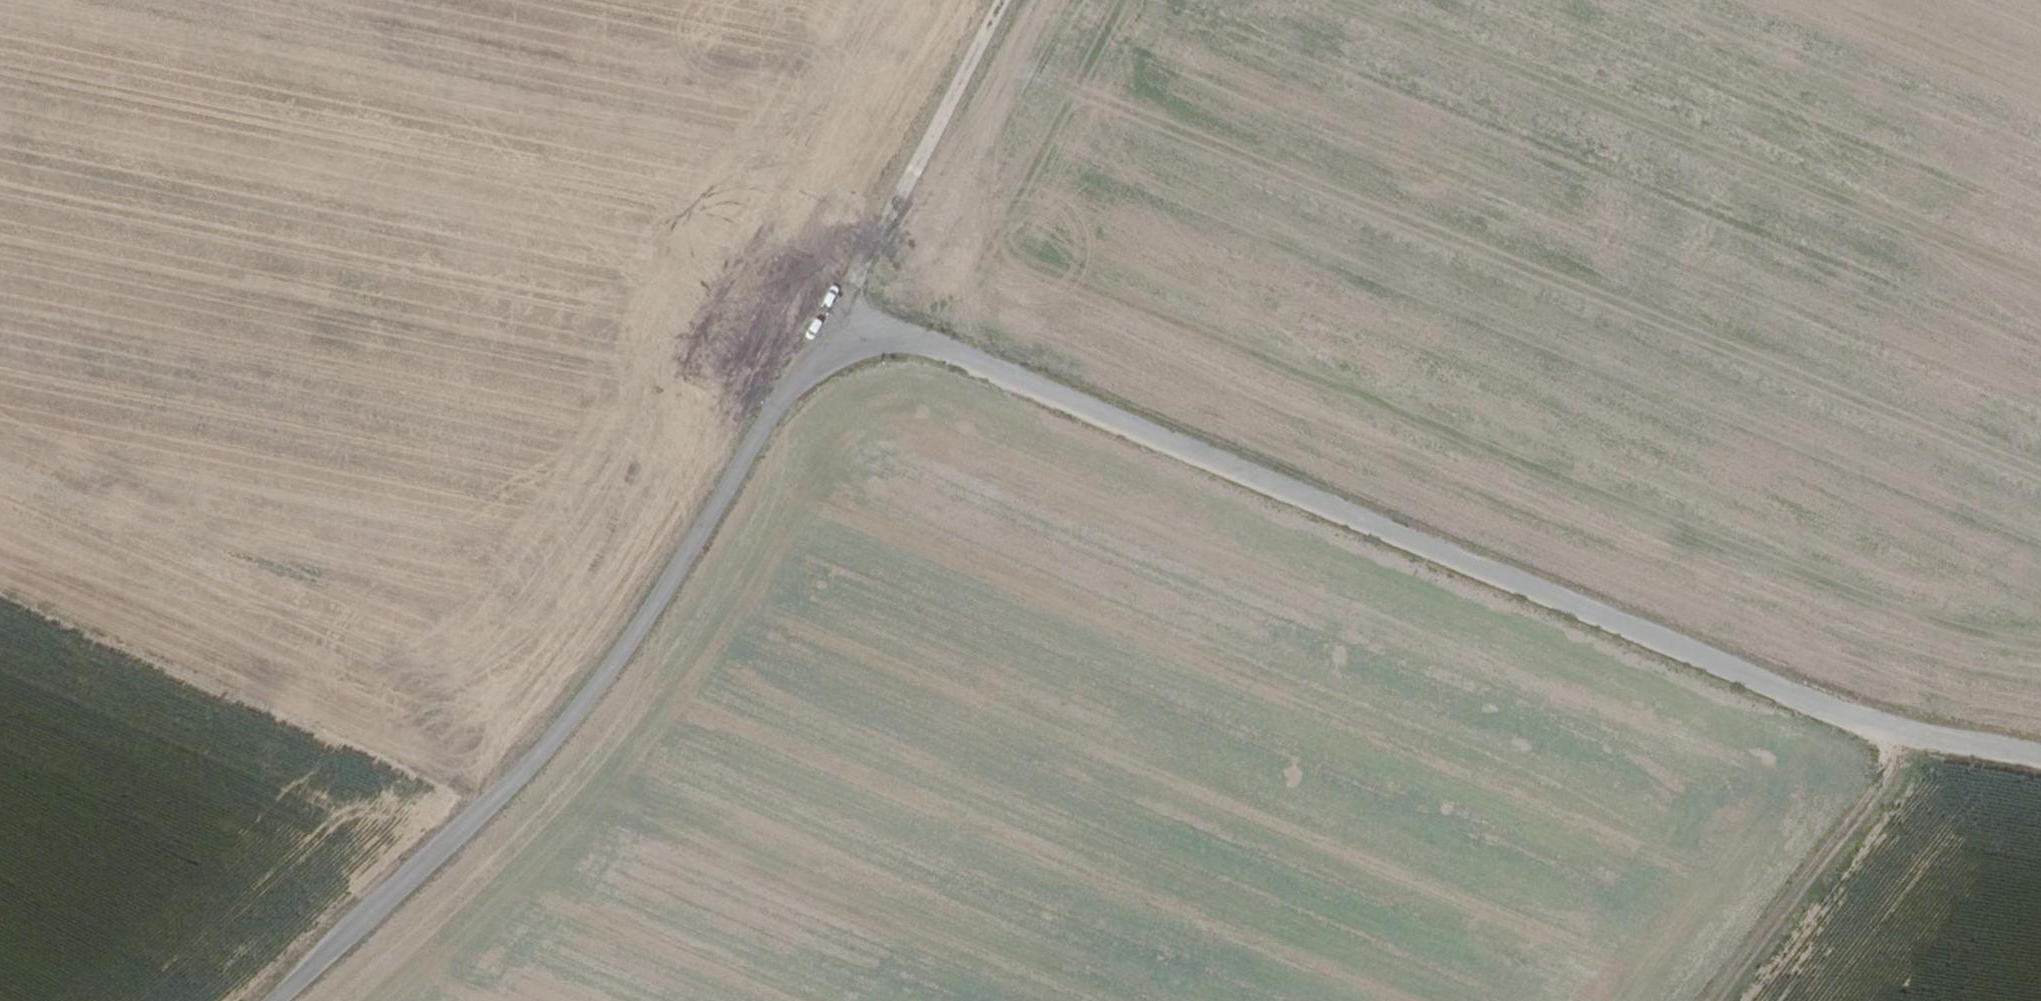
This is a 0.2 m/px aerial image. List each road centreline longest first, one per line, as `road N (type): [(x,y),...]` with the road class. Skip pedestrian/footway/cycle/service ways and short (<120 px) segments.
road 1 (unclassified): [(269,1000),(496,811),(631,655),(790,397),(840,333),(901,333),(1788,697),(1918,738),(2040,758)]
road 2 (track): [(991,0),(853,288),(840,333)]
road 3 (track): [(1918,738),(1701,1000)]

